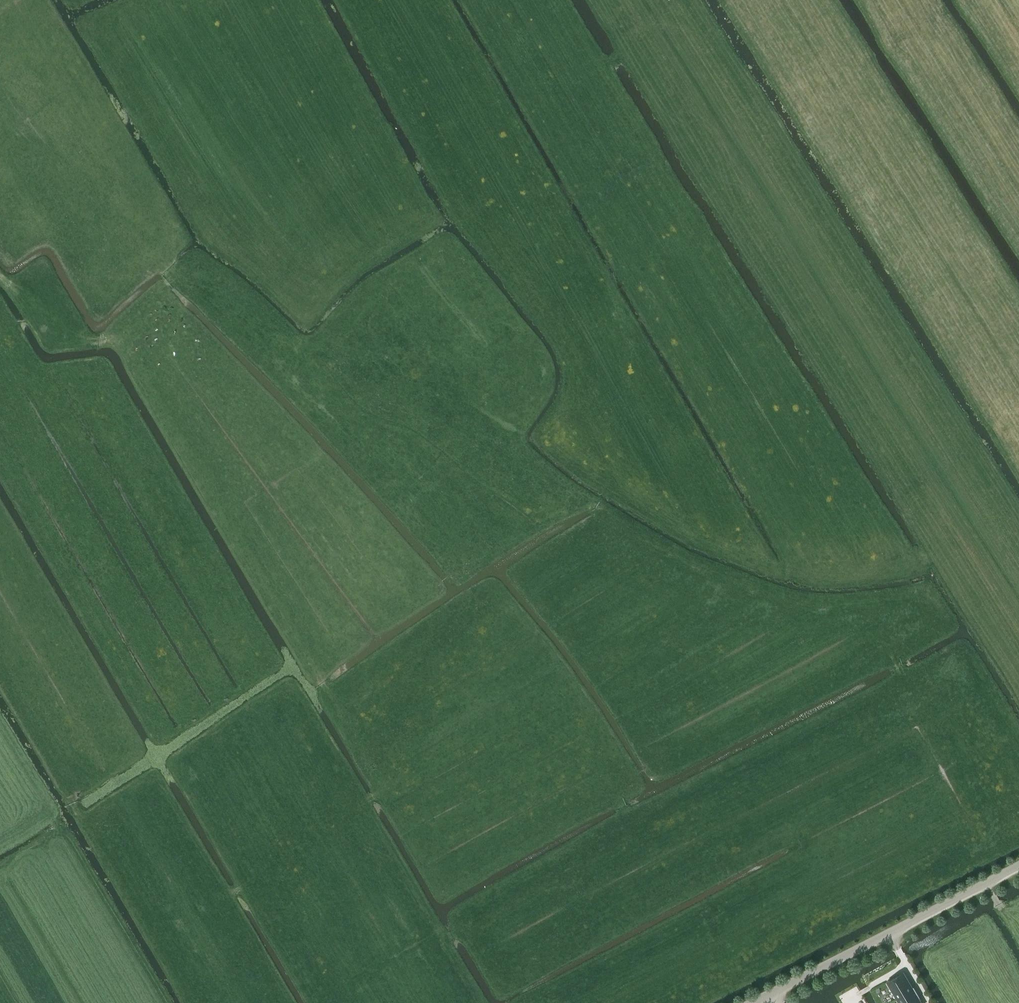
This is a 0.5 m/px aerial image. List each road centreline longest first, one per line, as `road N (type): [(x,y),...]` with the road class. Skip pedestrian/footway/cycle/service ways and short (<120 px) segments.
road 1 (unclassified): [(750,1002),(1018,861)]

